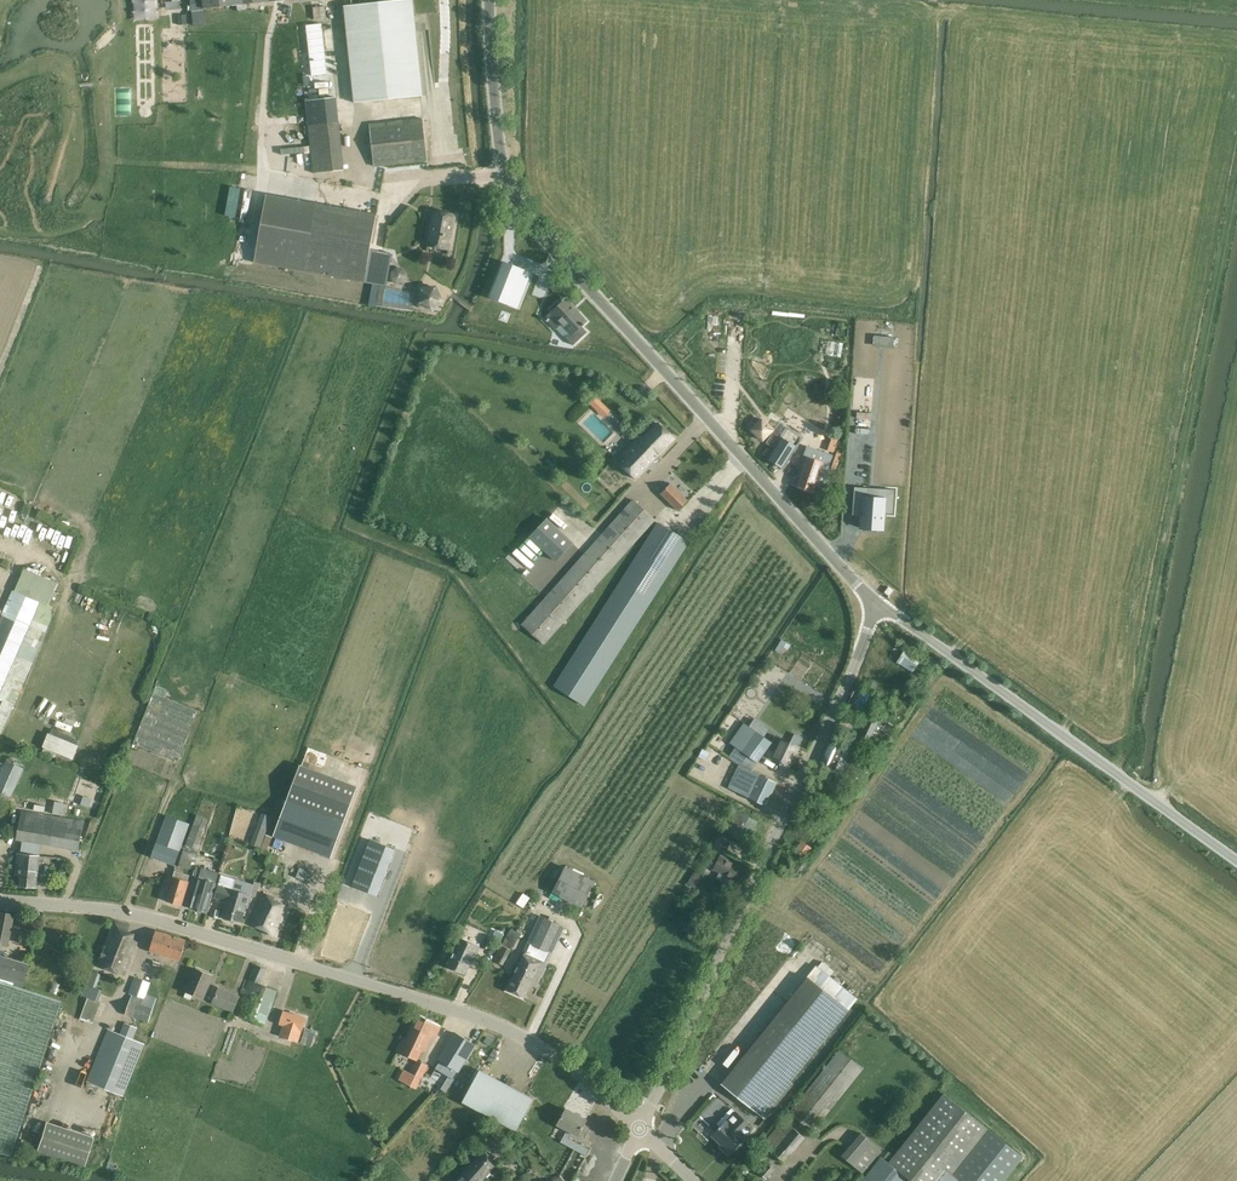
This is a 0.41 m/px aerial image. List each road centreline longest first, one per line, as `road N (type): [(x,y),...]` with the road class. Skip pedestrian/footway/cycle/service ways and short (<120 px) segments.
road 1 (unclassified): [(876,603),(521,209),(505,175),(490,0)]
road 2 (unclassified): [(640,1128),(573,1066),(477,1016),(155,918),(0,900)]
road 3 (residential): [(640,1128),(850,674)]
road 4 (unclassified): [(1236,861),(876,603)]

